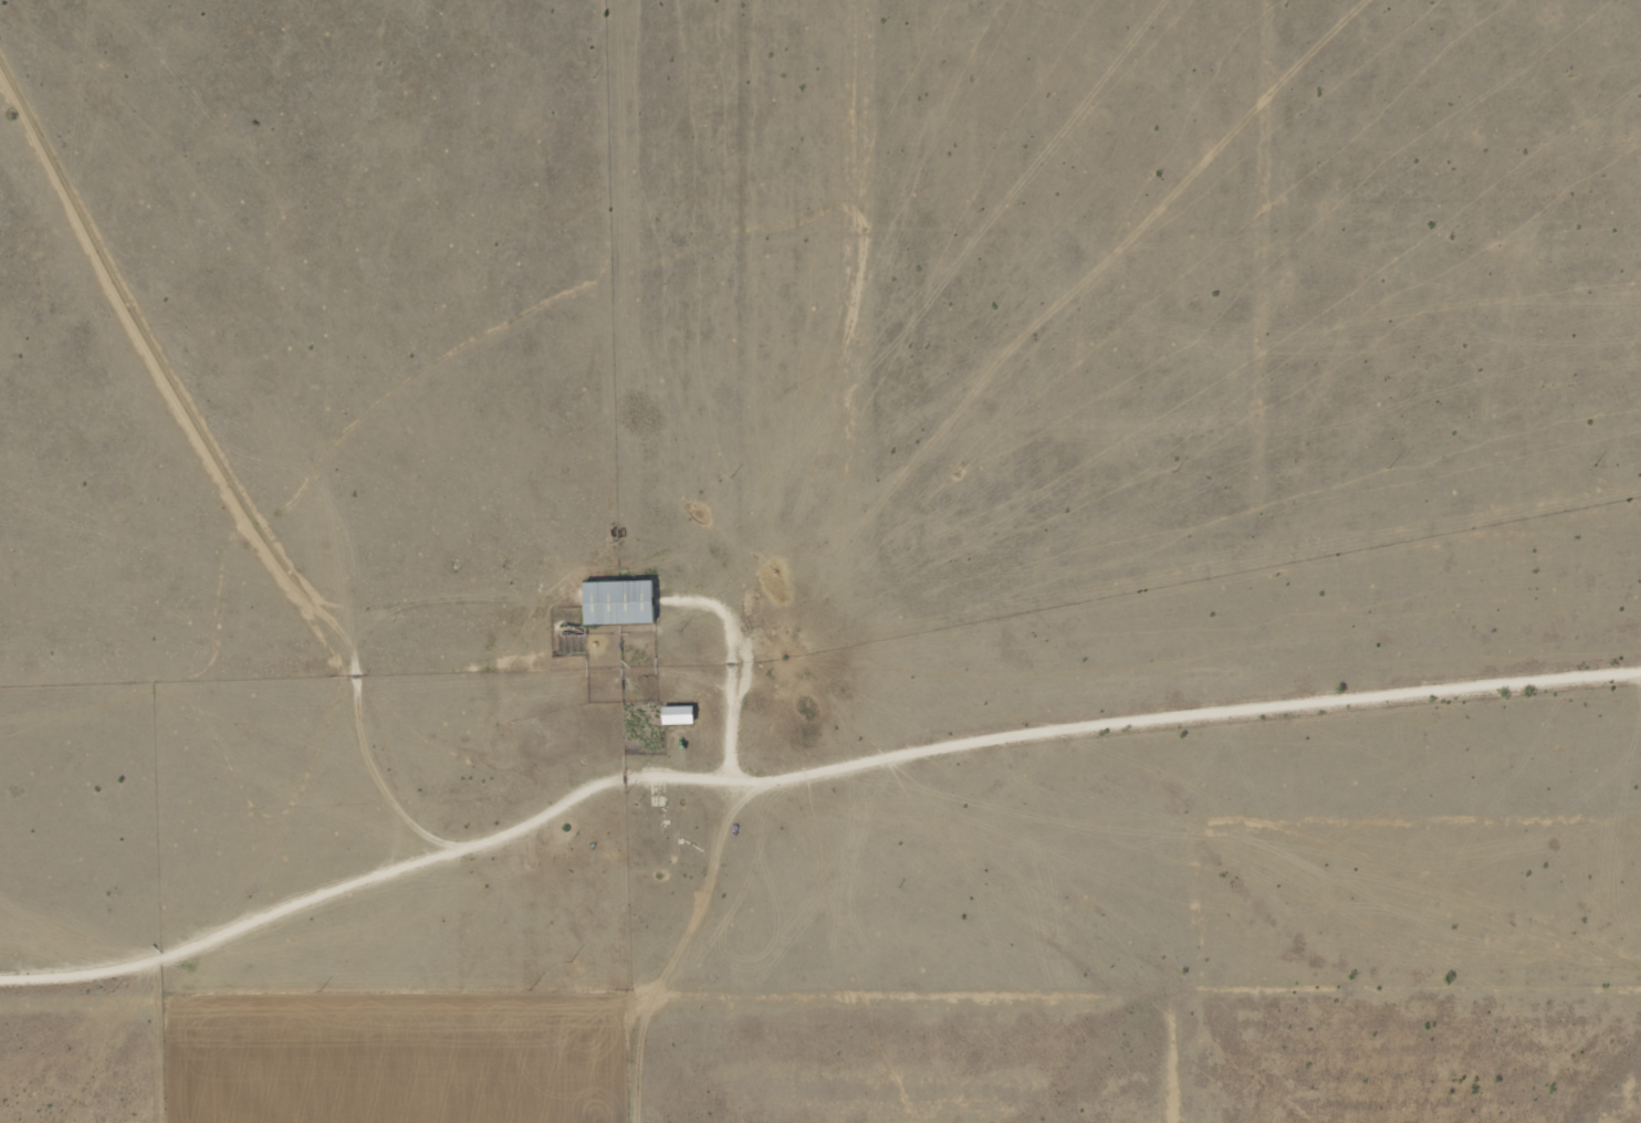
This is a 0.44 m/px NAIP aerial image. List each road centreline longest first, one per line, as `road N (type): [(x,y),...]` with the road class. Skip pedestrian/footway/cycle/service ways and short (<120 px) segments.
road 1 (residential): [(0,968),(318,990),(583,938),(760,851),(1640,771)]
road 2 (residential): [(0,152),(416,881),(439,973)]

